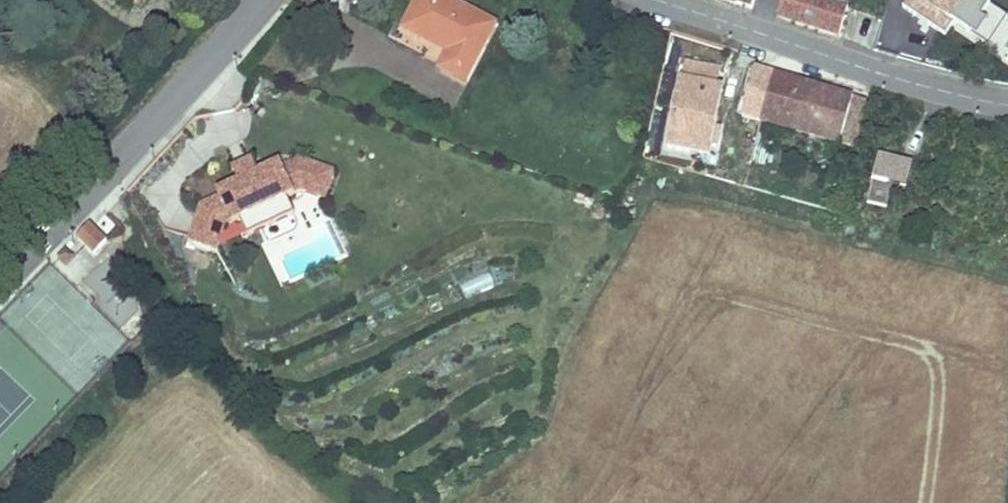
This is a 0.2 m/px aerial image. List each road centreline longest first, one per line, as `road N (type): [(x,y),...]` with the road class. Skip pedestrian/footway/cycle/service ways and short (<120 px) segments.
road 1 (tertiary): [(0,276),(260,0)]
road 2 (tertiary): [(662,0),(899,81),(1007,105)]

